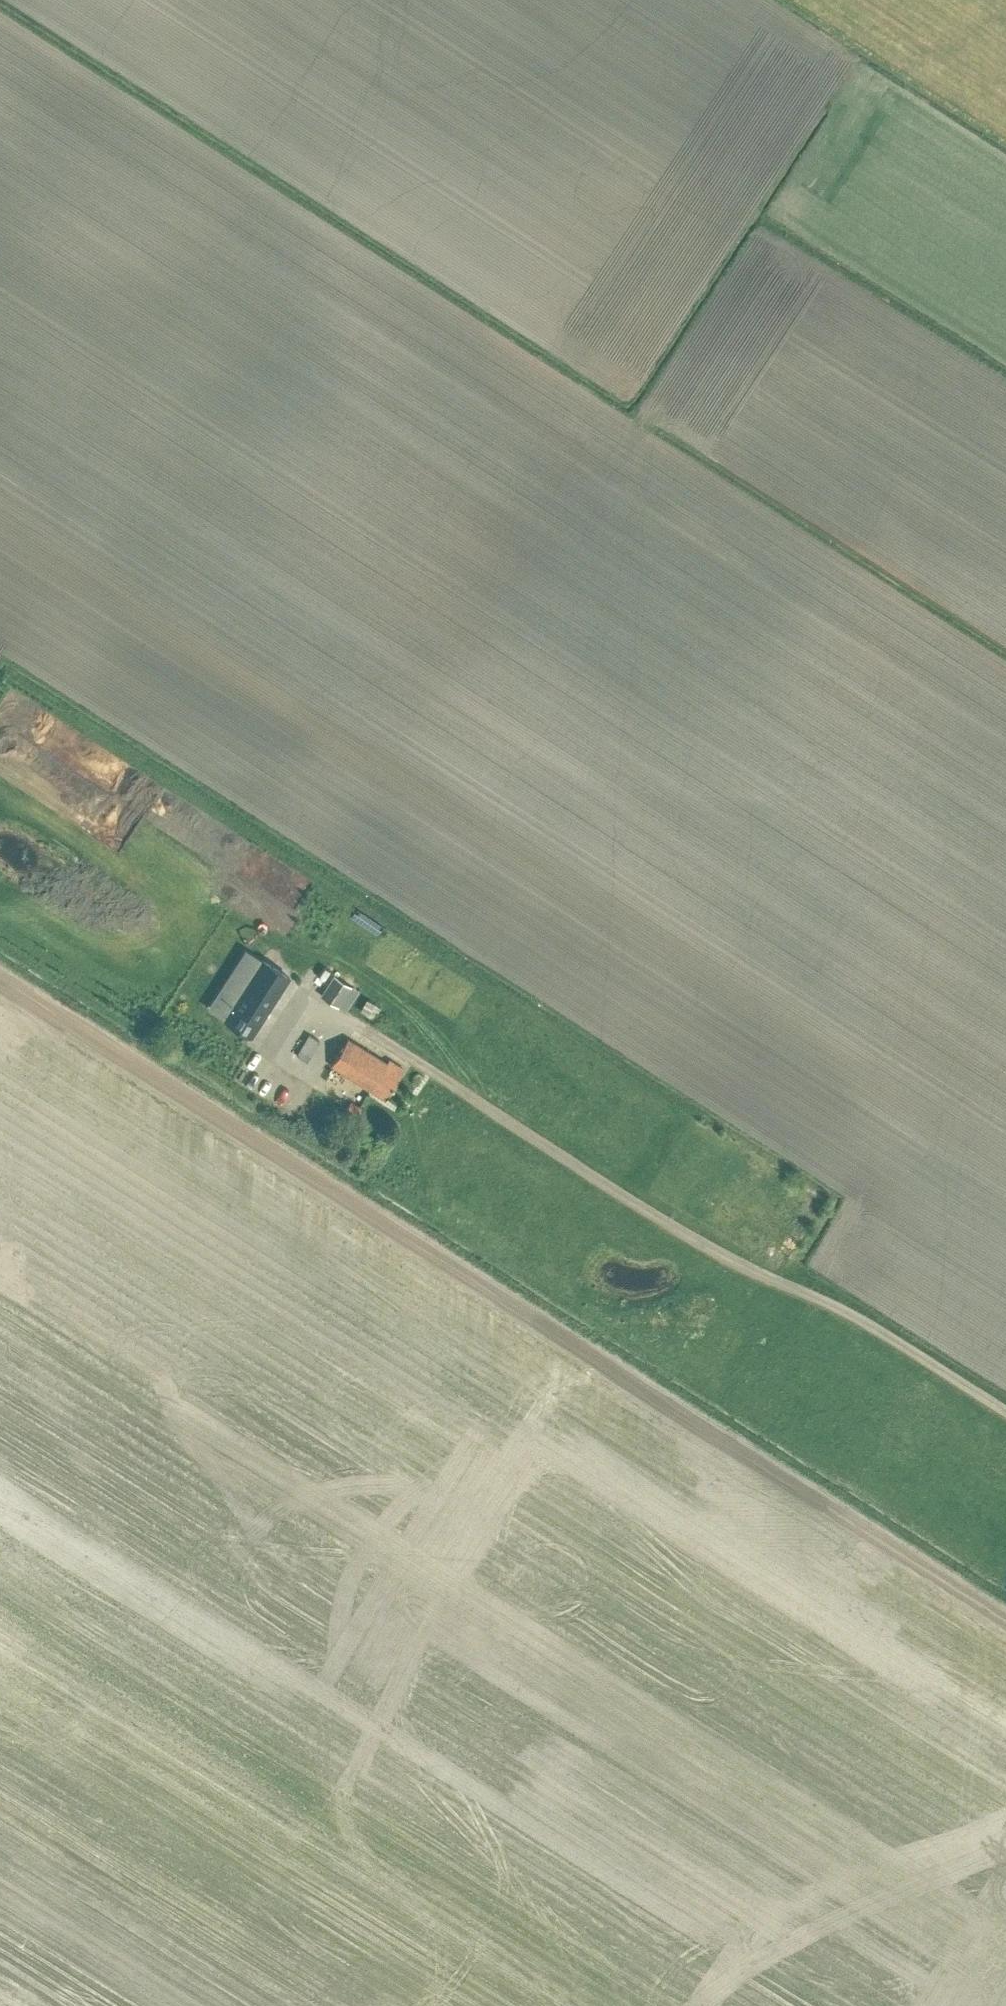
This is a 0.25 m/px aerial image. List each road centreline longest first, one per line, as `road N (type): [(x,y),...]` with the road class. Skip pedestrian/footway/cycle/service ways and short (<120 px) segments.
road 1 (track): [(1005,1412),(821,1296),(737,1263),(362,1028)]

